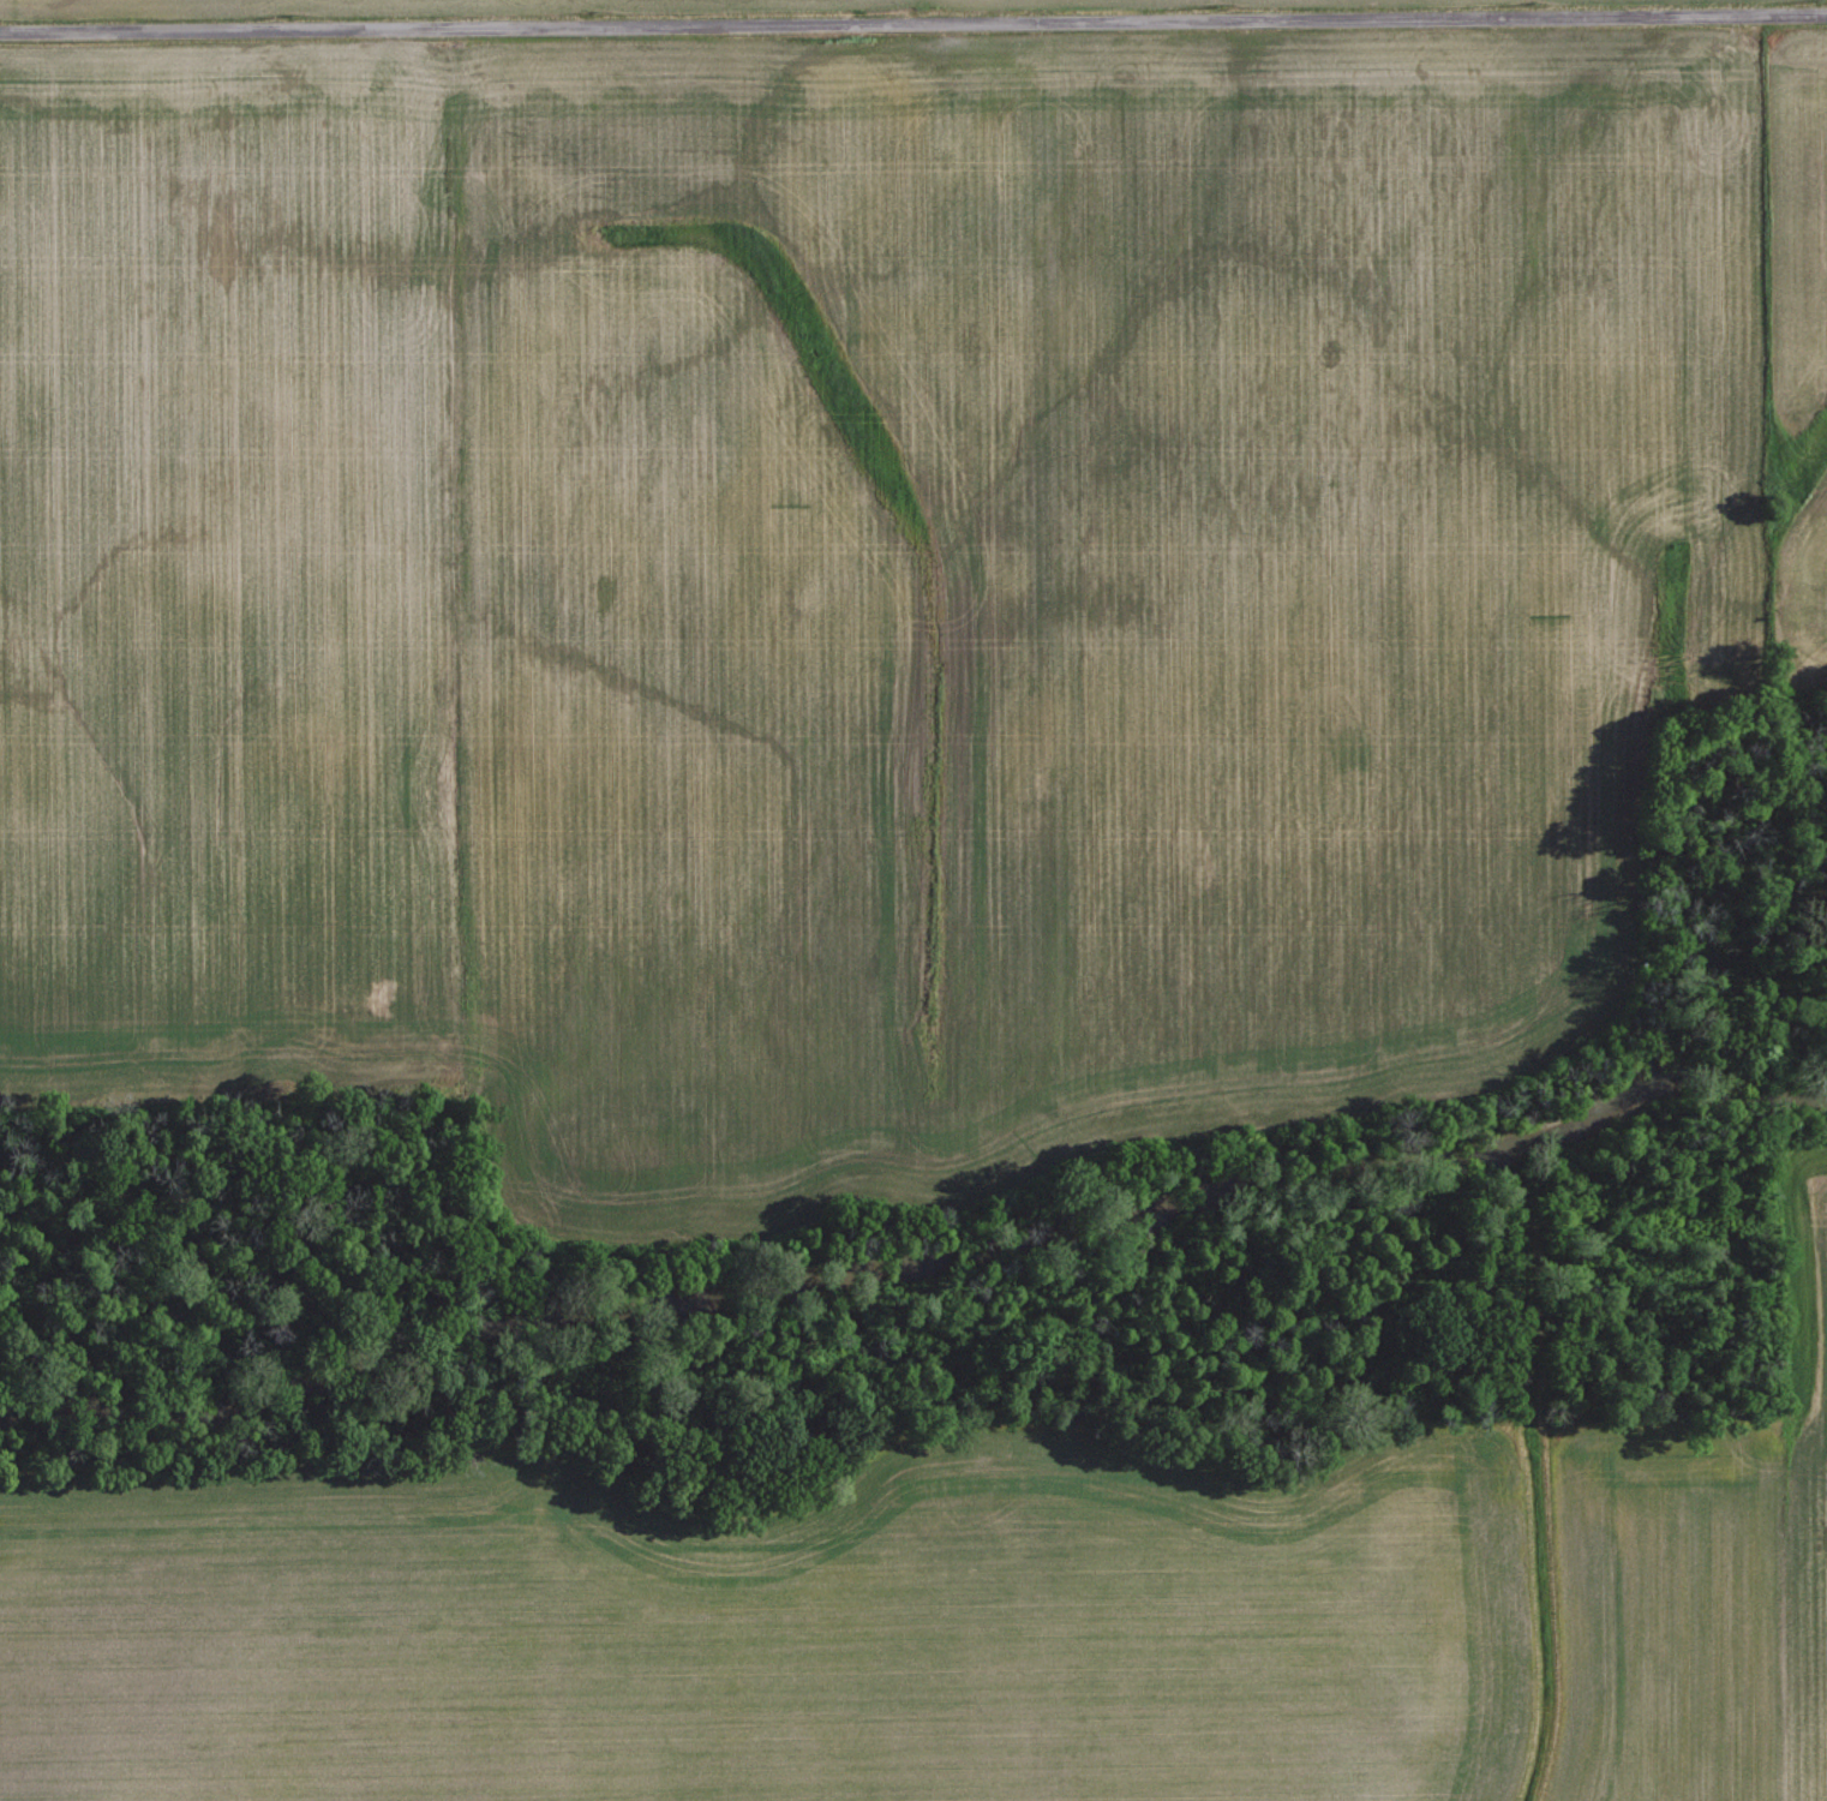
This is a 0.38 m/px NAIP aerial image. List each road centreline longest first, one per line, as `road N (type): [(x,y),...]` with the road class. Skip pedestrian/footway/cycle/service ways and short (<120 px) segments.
road 1 (tertiary): [(0,31),(1826,12)]

